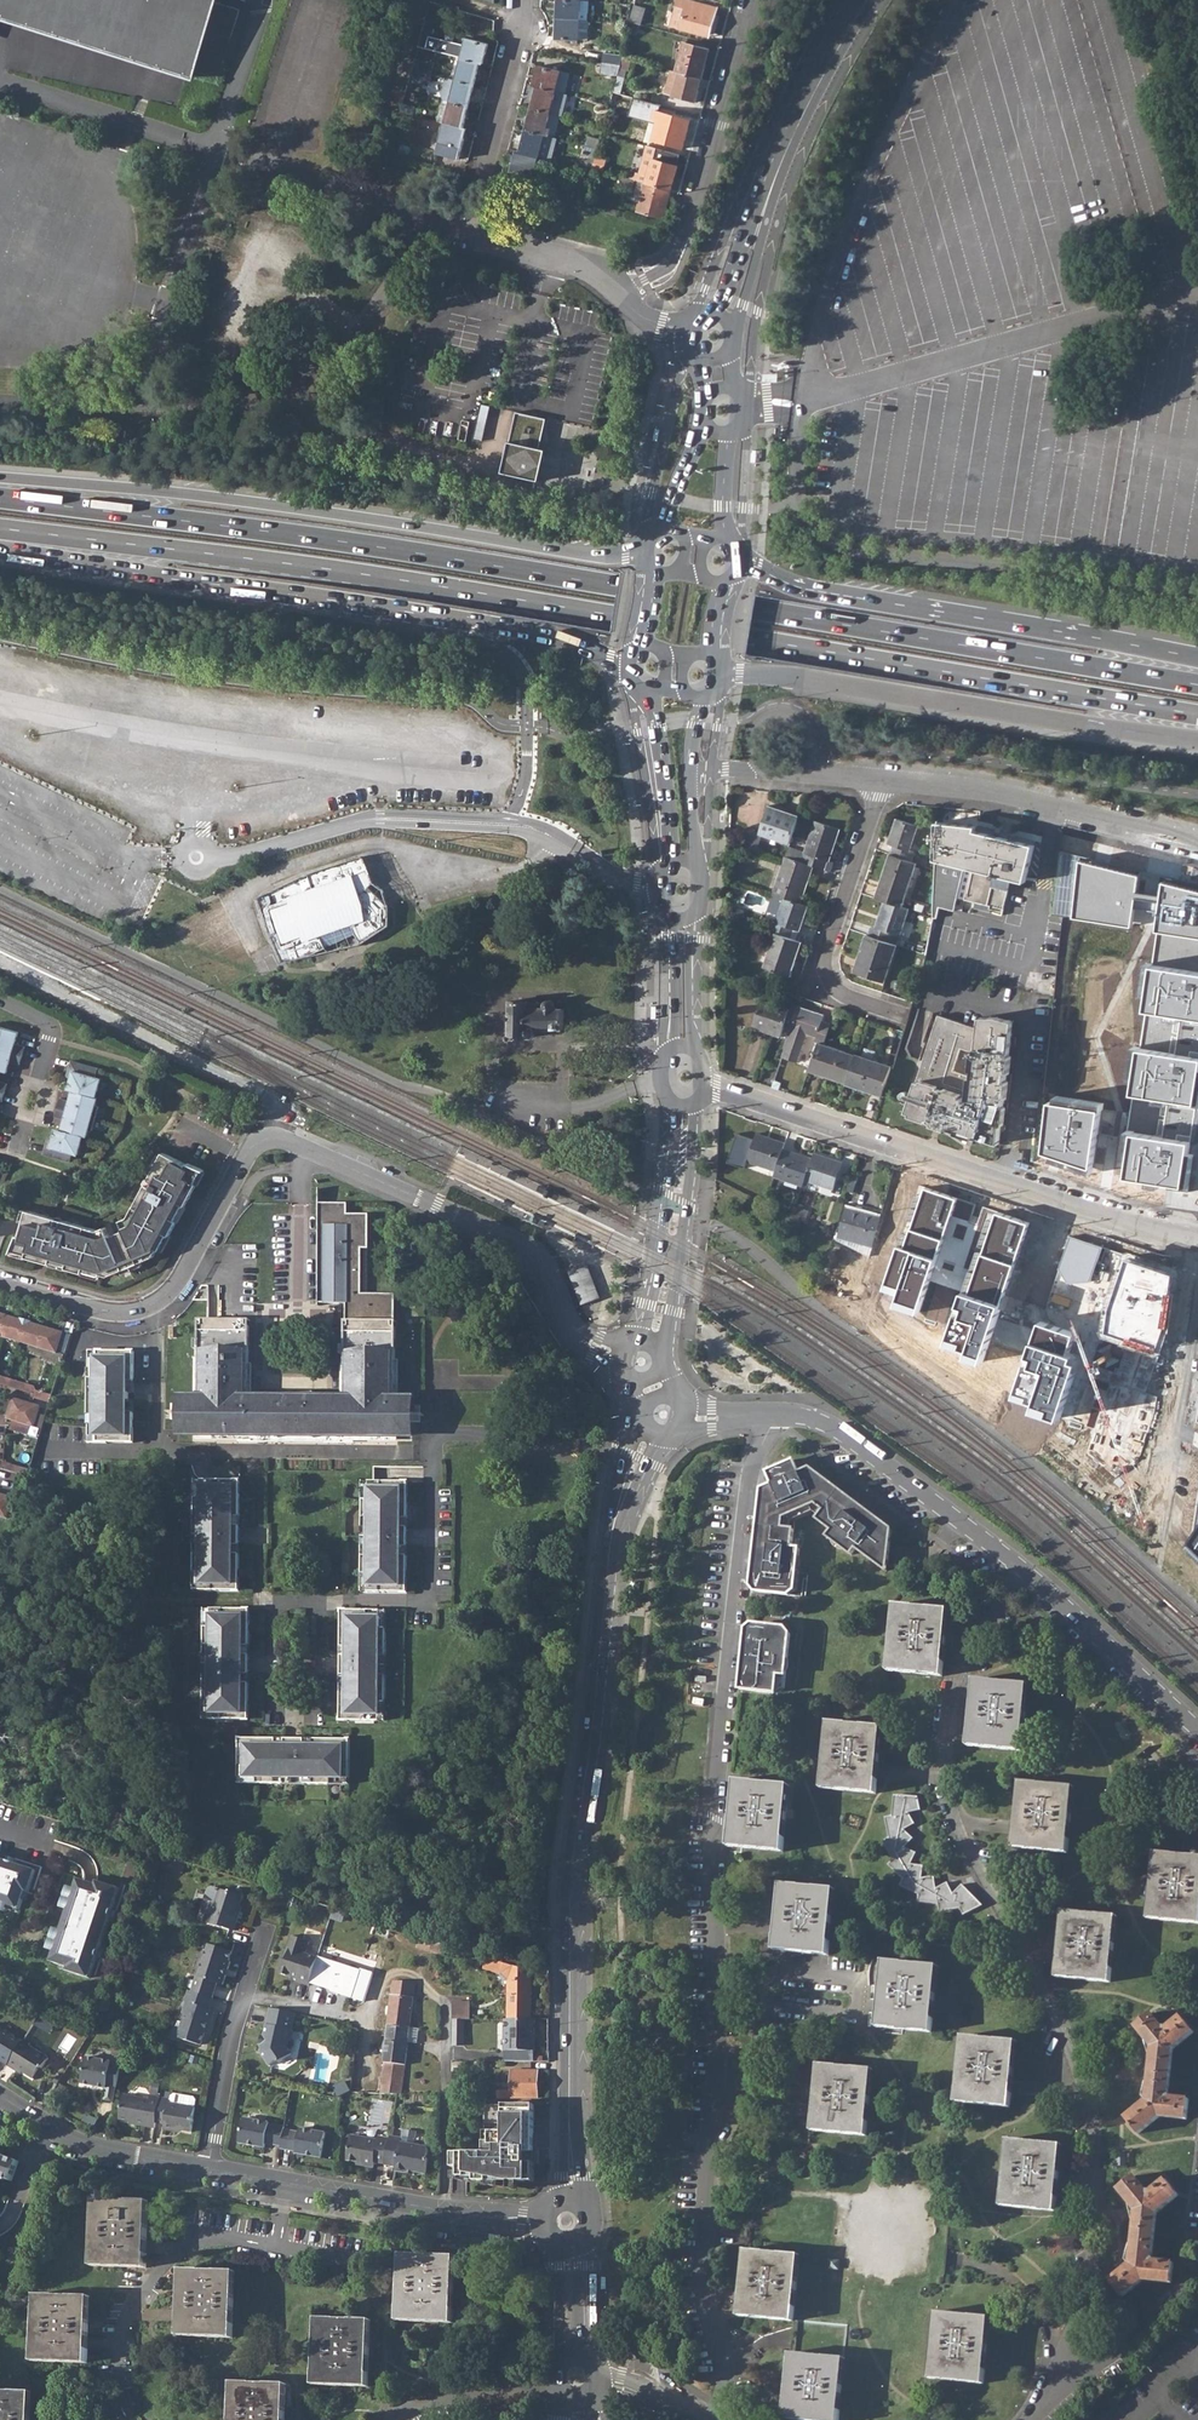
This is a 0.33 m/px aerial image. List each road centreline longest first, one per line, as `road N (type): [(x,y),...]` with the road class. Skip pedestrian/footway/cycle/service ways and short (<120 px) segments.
road 1 (trunk): [(1197,685),(612,585),(0,498)]
road 2 (trunk): [(0,528),(333,569),(1197,714)]
road 3 (residential): [(1023,1570),(955,1694),(944,1772),(951,1817),(1078,2063),(1090,2105),(1092,2244),(1049,2406)]
road 4 (tertiary): [(638,1468),(615,1526),(572,1879),(567,2221)]
road 5 (trunk): [(643,552),(604,556),(226,499),(0,478)]
road 6 (residential): [(626,1352),(582,1335),(536,1252),(277,1140),(251,1154),(180,1286),(161,1305)]
road 7 (residential): [(773,1416),(753,1468),(734,1610),(715,1817),(719,1949)]
road 8 (residential): [(1197,1235),(1148,1229),(705,1083)]
road 9 (trunk): [(725,671),(1197,740)]
road 10 (trunk): [(1197,657),(828,593),(742,556)]
road 11 (residential): [(720,1969),(705,2259),(728,2388),(712,2419)]
road 12 (trunk): [(0,549),(401,609)]
road 13 (secondary): [(737,323),(795,151),(873,0)]
road 14 (residential): [(754,0),(684,250),(669,267),(615,290)]
road 15 (secondary): [(858,0),(781,146),(719,309)]
road 16 (residential): [(1197,843),(1003,794),(884,780)]
road 17 (unclassified): [(196,857),(266,850),(379,818),(509,824)]
road 18 (residential): [(773,1416),(830,1425),(1023,1570)]
road 19 (residential): [(884,780),(824,964),(839,991),(905,1016)]
road 20 (residential): [(279,2243),(199,2244),(152,2287),(124,2328),(127,2418)]
road 21 (residential): [(289,2184),(472,2216),(567,2221)]
road 22 (residential): [(325,1605),(430,1606),(432,1452)]
road 23 (residential): [(209,2169),(234,2029),(267,1926)]
road 24 (tertiary): [(658,1349),(674,1310),(695,1105)]
road 25 (tertiary): [(677,1106),(638,1343)]
road 26 (trunk): [(401,609),(541,632),(627,667)]
road 27 (residential): [(1023,1570),(1197,1727)]
road 28 (residential): [(0,2097),(83,2145),(209,2169)]
road 29 (residential): [(432,1452),(448,1433),(471,1432),(524,1451),(609,1454),(638,1468)]
road 30 (residential): [(216,1450),(432,1452)]
road 31 (residential): [(615,290),(577,263),(431,224)]
road 32 (residential): [(1049,2406),(1173,2310),(1197,2279)]
road 33 (trunk): [(401,609),(509,654),(527,683),(529,727)]
road 34 (residential): [(275,1604),(275,1729),(324,1730)]
road 35 (tertiary): [(650,691),(667,771),(669,861)]
road 36 (residential): [(413,2419),(456,2402),(534,2392),(575,2377)]
road 37 (residential): [(161,1305),(109,1315),(0,1284)]
road 38 (residential): [(825,775),(800,724),(779,713),(760,719),(749,734),(751,759),(764,773)]
road 39 (unclassified): [(509,824),(544,831),(607,873),(657,884)]
road 40 (tertiary): [(567,2221),(575,2377)]
road 41 (residential): [(262,1464),(263,1604),(275,1604)]
road 42 (residential): [(489,166),(524,24)]
road 43 (residential): [(161,1305),(159,1450)]
road 44 (residential): [(710,2419),(575,2377)]
road 45 (tertiary): [(667,912),(666,1052)]
road 46 (tertiary): [(694,1048),(692,914)]
road 47 (residential): [(325,1605),(324,1730)]

